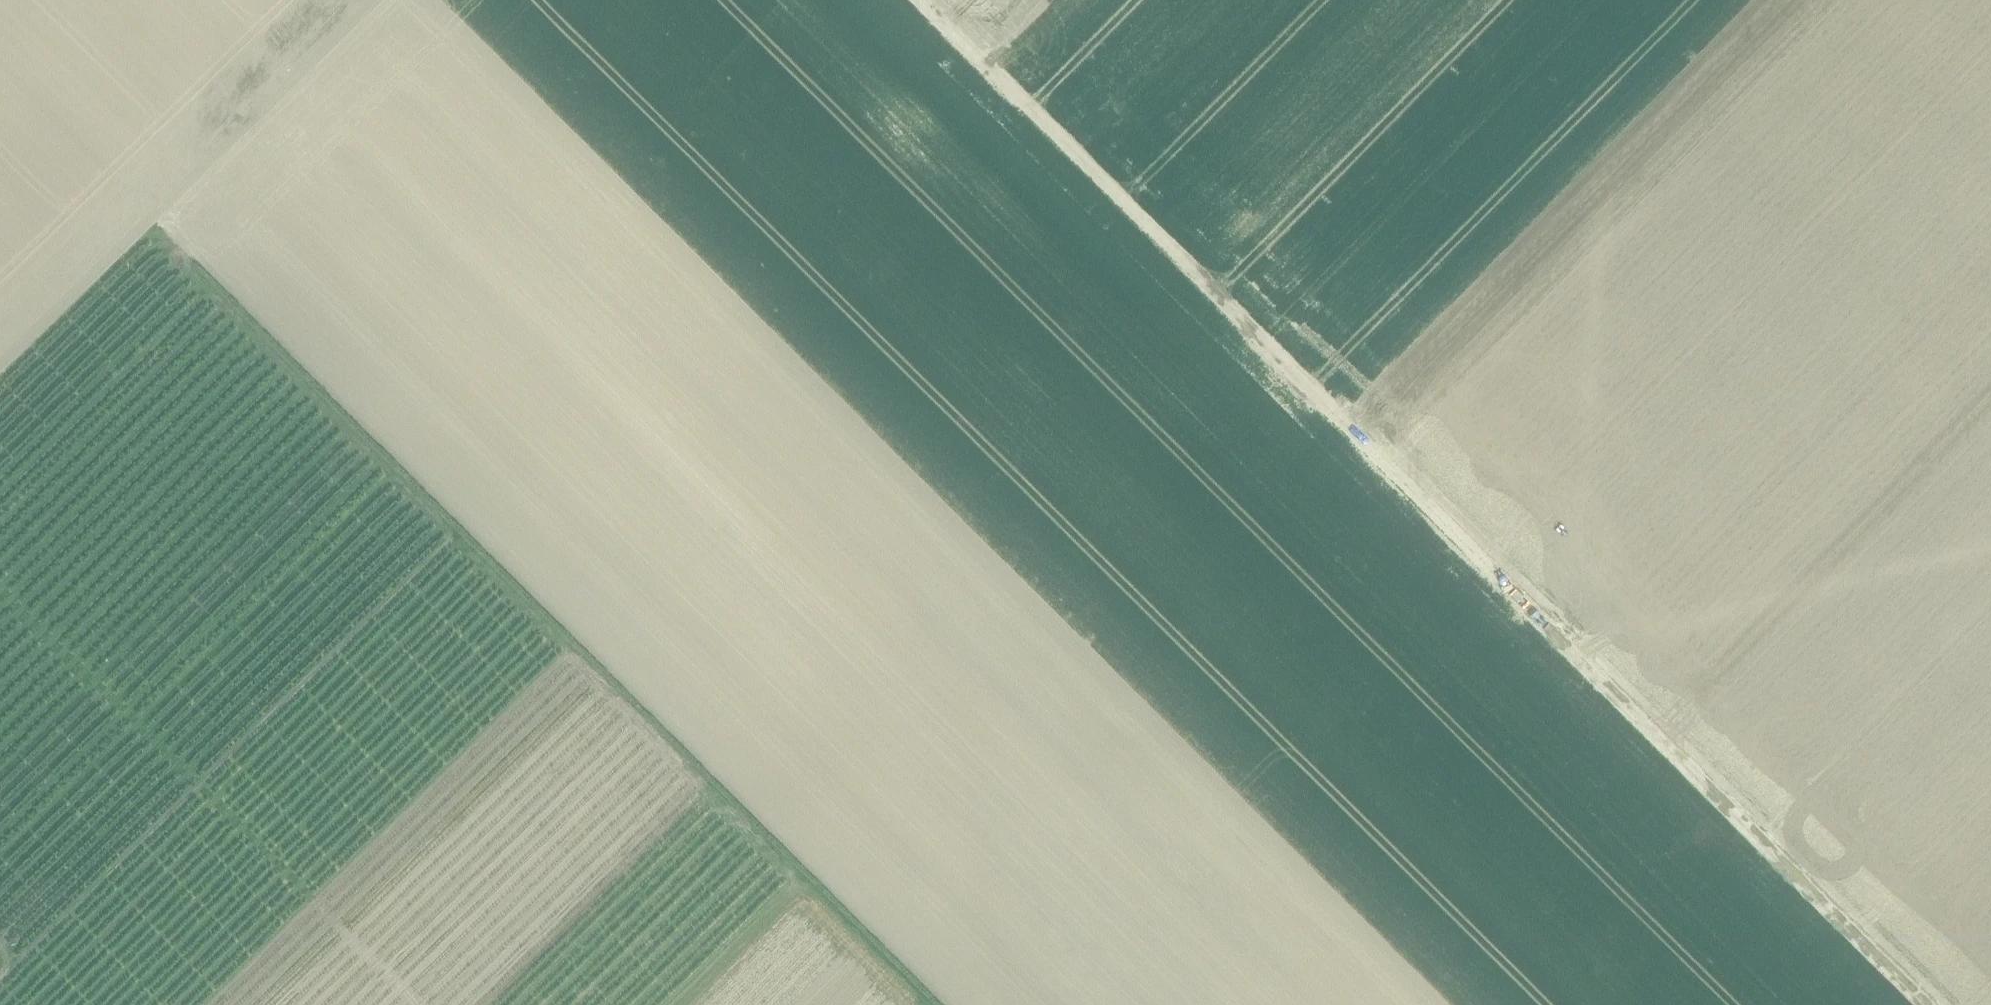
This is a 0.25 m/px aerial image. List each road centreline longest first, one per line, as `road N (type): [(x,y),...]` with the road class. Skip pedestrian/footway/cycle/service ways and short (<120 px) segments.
road 1 (track): [(1921,1004),(915,0)]

